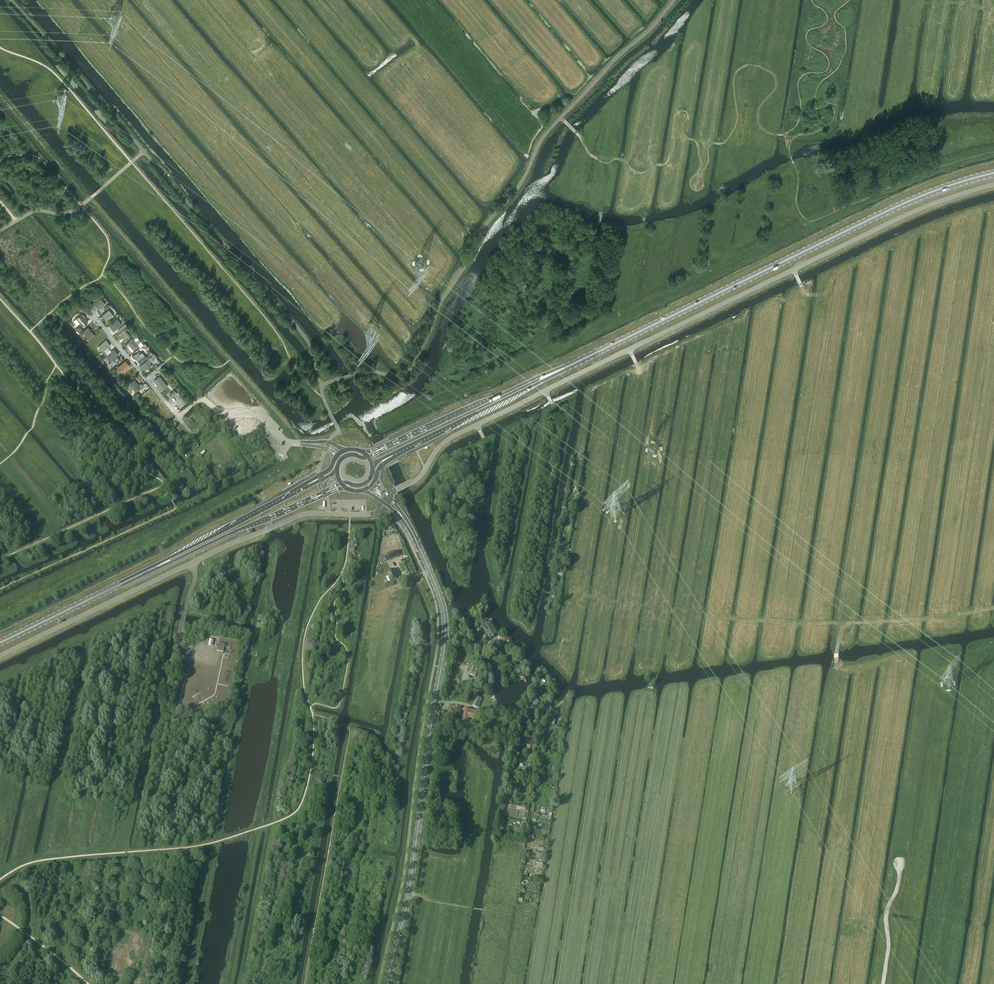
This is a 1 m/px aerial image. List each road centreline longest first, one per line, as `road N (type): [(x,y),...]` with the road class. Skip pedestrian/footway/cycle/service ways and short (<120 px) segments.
road 1 (unclassified): [(386,497),(419,477),(455,435),(902,217),(993,184)]
road 2 (secondary): [(387,983),(445,640),(439,594),(404,520)]
road 3 (primary): [(573,364),(907,200),(993,172)]
road 4 (track): [(789,983),(841,623)]
road 5 (unclassified): [(267,529),(0,655)]
road 6 (primary): [(573,364),(387,448)]
road 7 (primary): [(390,454),(573,364)]
road 8 (primary): [(308,485),(155,567)]
road 9 (primary): [(0,643),(155,567)]
road 10 (primary): [(155,567),(309,500)]
road 11 (track): [(841,623),(893,623),(993,607)]
road 12 (track): [(825,333),(830,298),(803,286),(774,305),(768,342)]
road 13 (track): [(711,617),(841,623)]
road 14 (track): [(898,860),(882,983)]
road 15 (unclassified): [(267,529),(307,514),(372,514),(383,504)]

